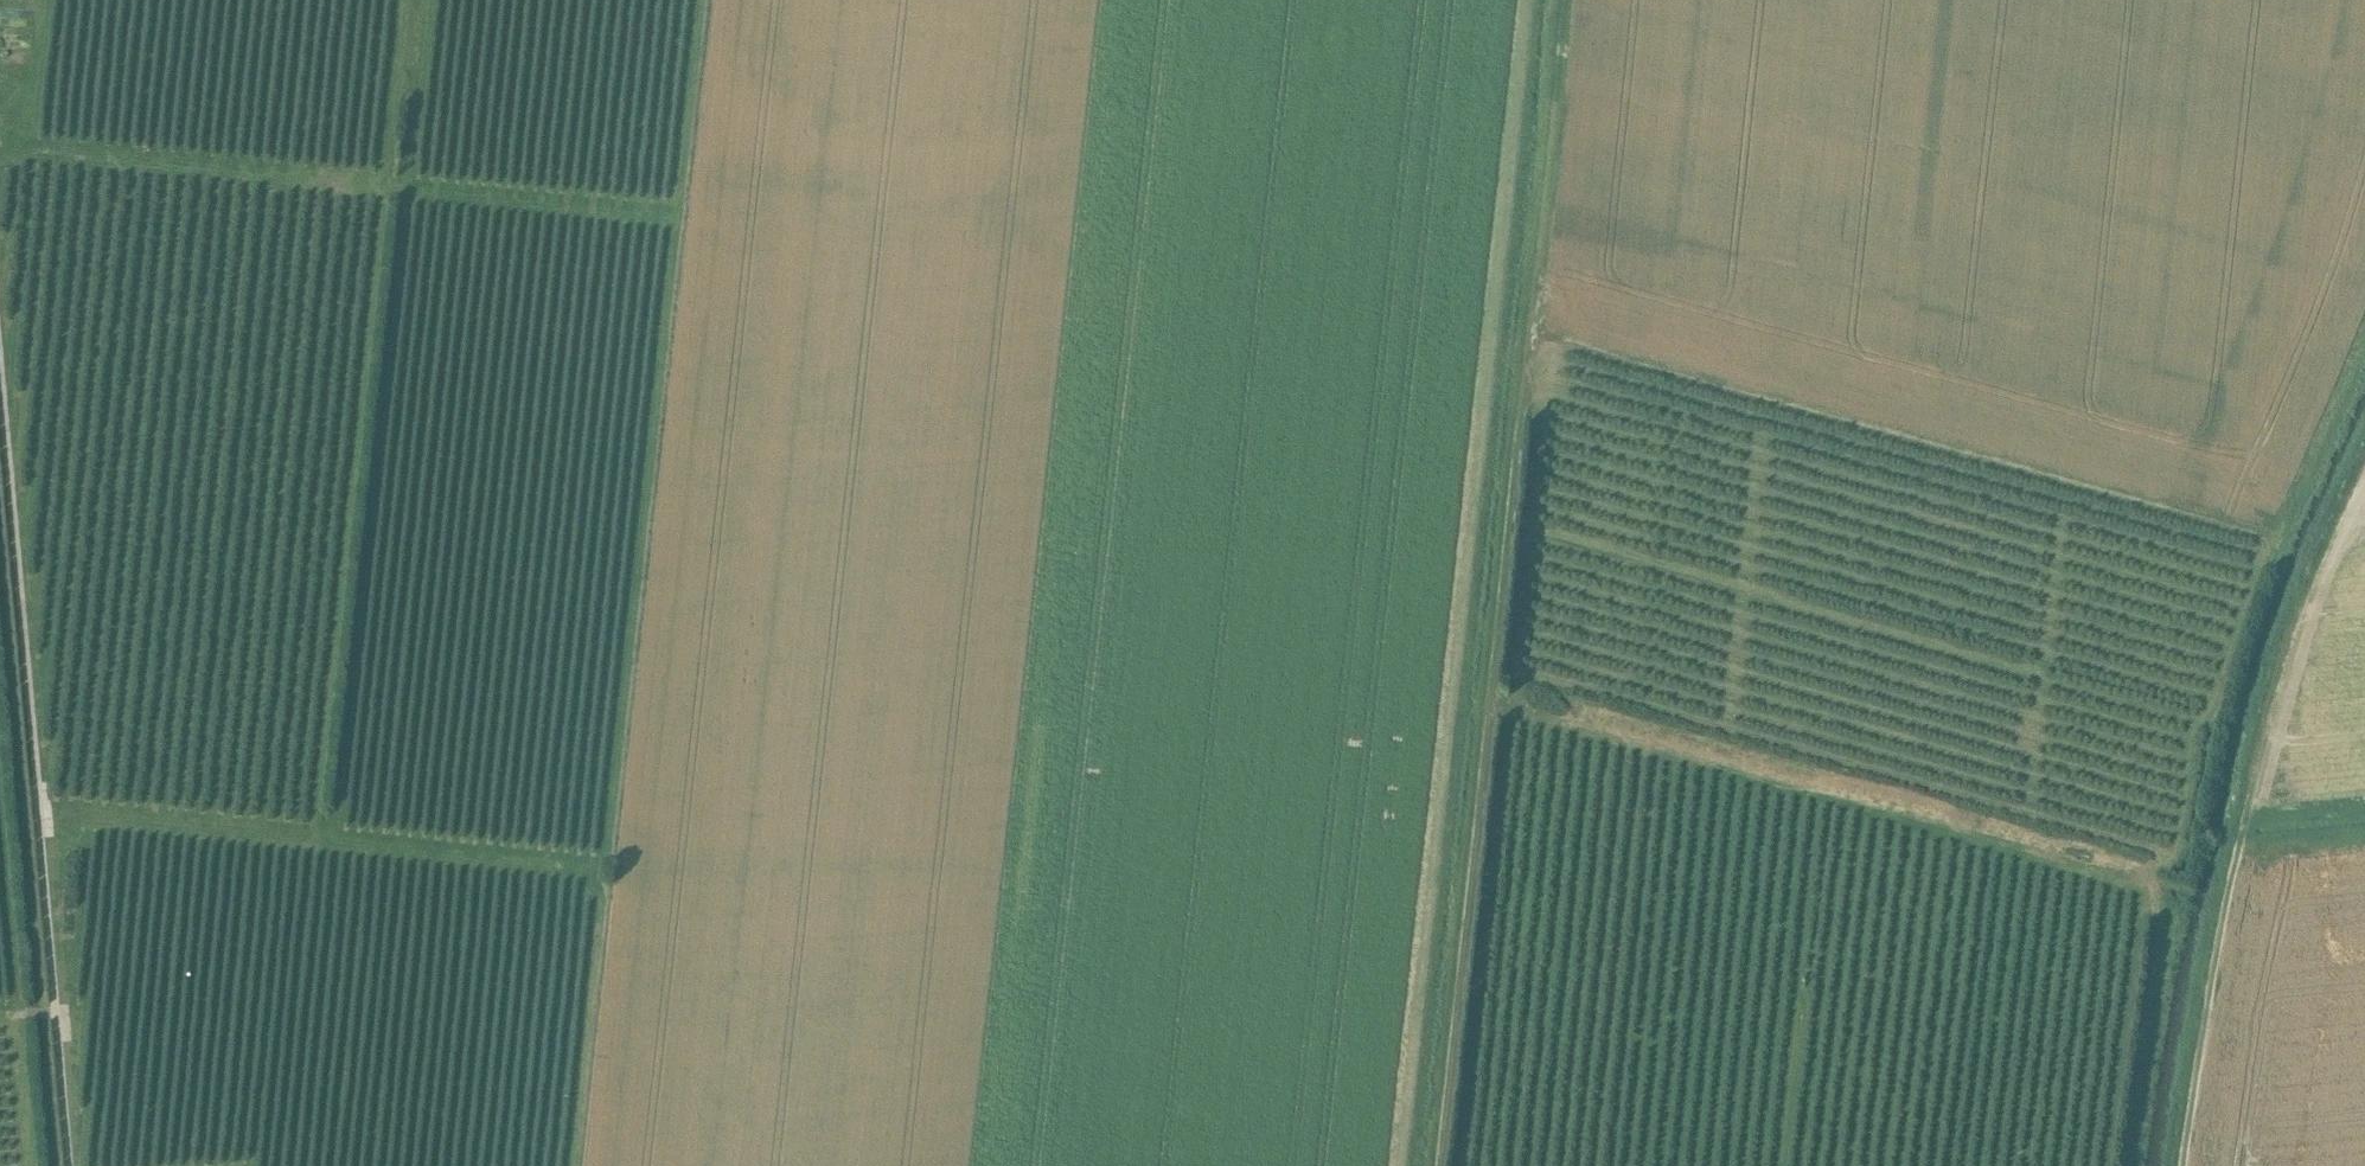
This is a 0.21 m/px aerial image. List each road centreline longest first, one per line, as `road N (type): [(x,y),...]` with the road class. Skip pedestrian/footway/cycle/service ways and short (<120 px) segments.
road 1 (track): [(0,374),(69,1165)]

